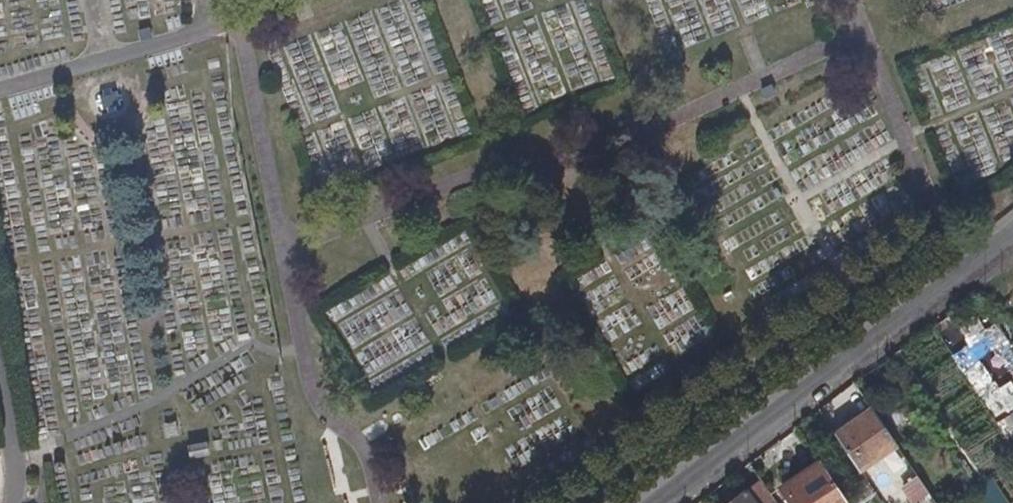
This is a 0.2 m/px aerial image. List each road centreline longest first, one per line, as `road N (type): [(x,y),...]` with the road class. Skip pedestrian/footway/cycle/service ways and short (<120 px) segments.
road 1 (residential): [(667,502),(1012,242)]

